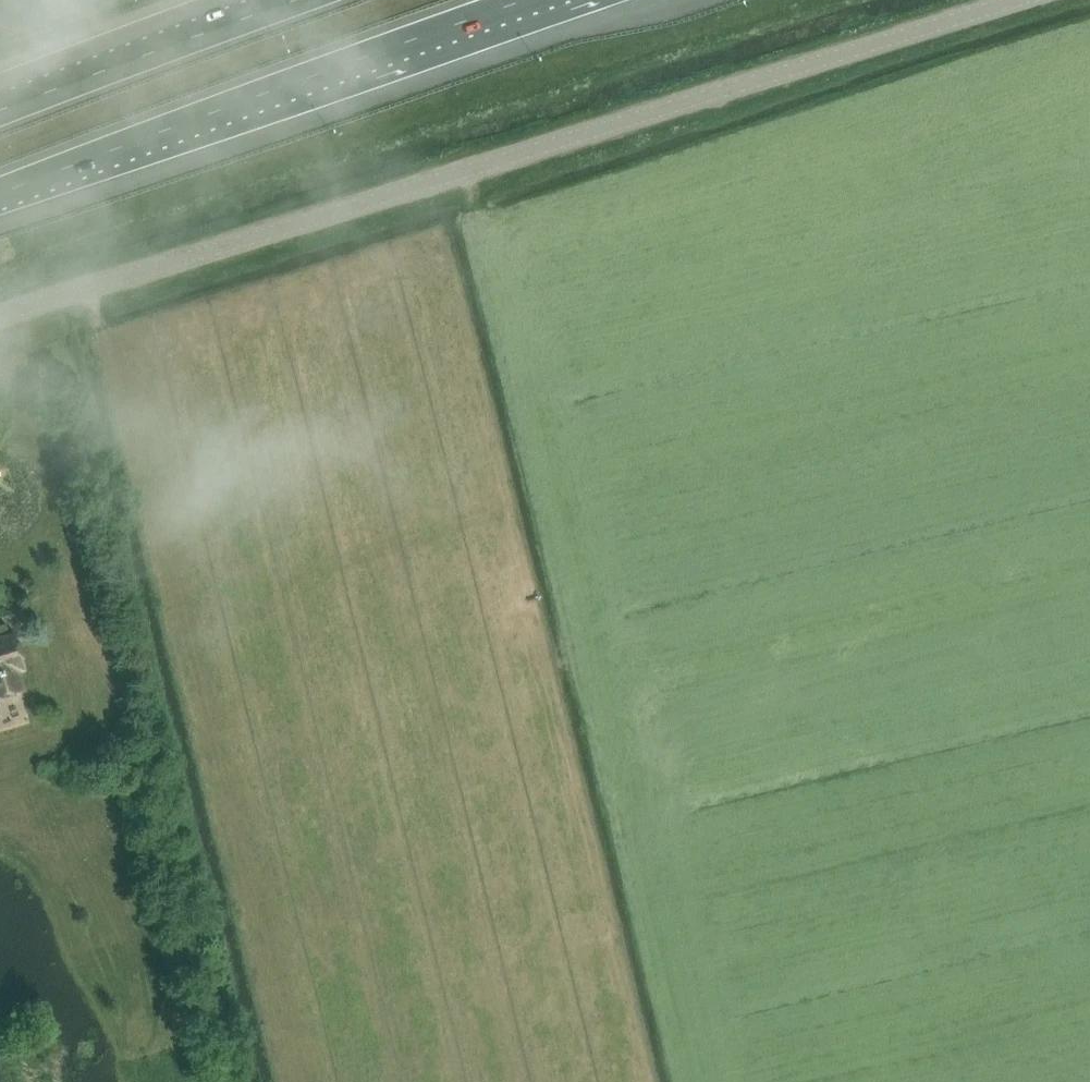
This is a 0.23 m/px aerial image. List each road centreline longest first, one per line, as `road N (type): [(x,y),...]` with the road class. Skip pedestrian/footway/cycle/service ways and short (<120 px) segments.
road 1 (tertiary): [(0,317),(1018,0)]
road 2 (motorway): [(0,192),(525,0)]
road 3 (motorway): [(293,0),(0,109)]

